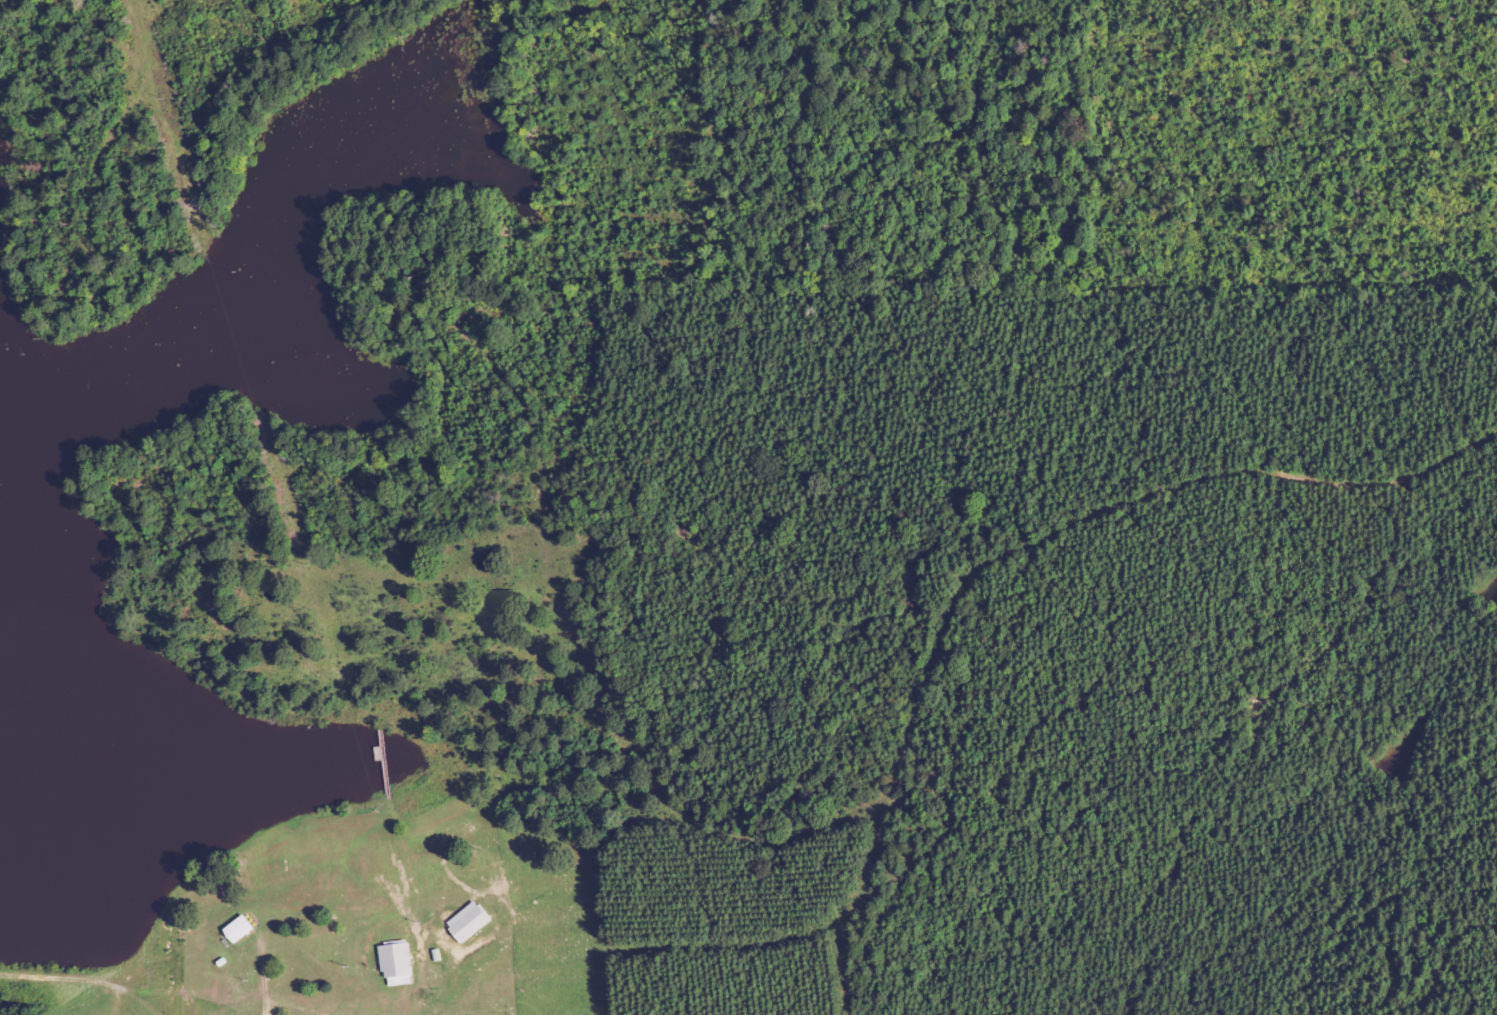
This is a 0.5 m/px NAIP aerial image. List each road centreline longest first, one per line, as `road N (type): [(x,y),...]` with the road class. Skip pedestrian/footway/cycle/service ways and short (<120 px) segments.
road 1 (residential): [(154,1014),(132,994),(89,980),(0,974)]
road 2 (residential): [(350,1014),(269,1002),(219,1014)]

